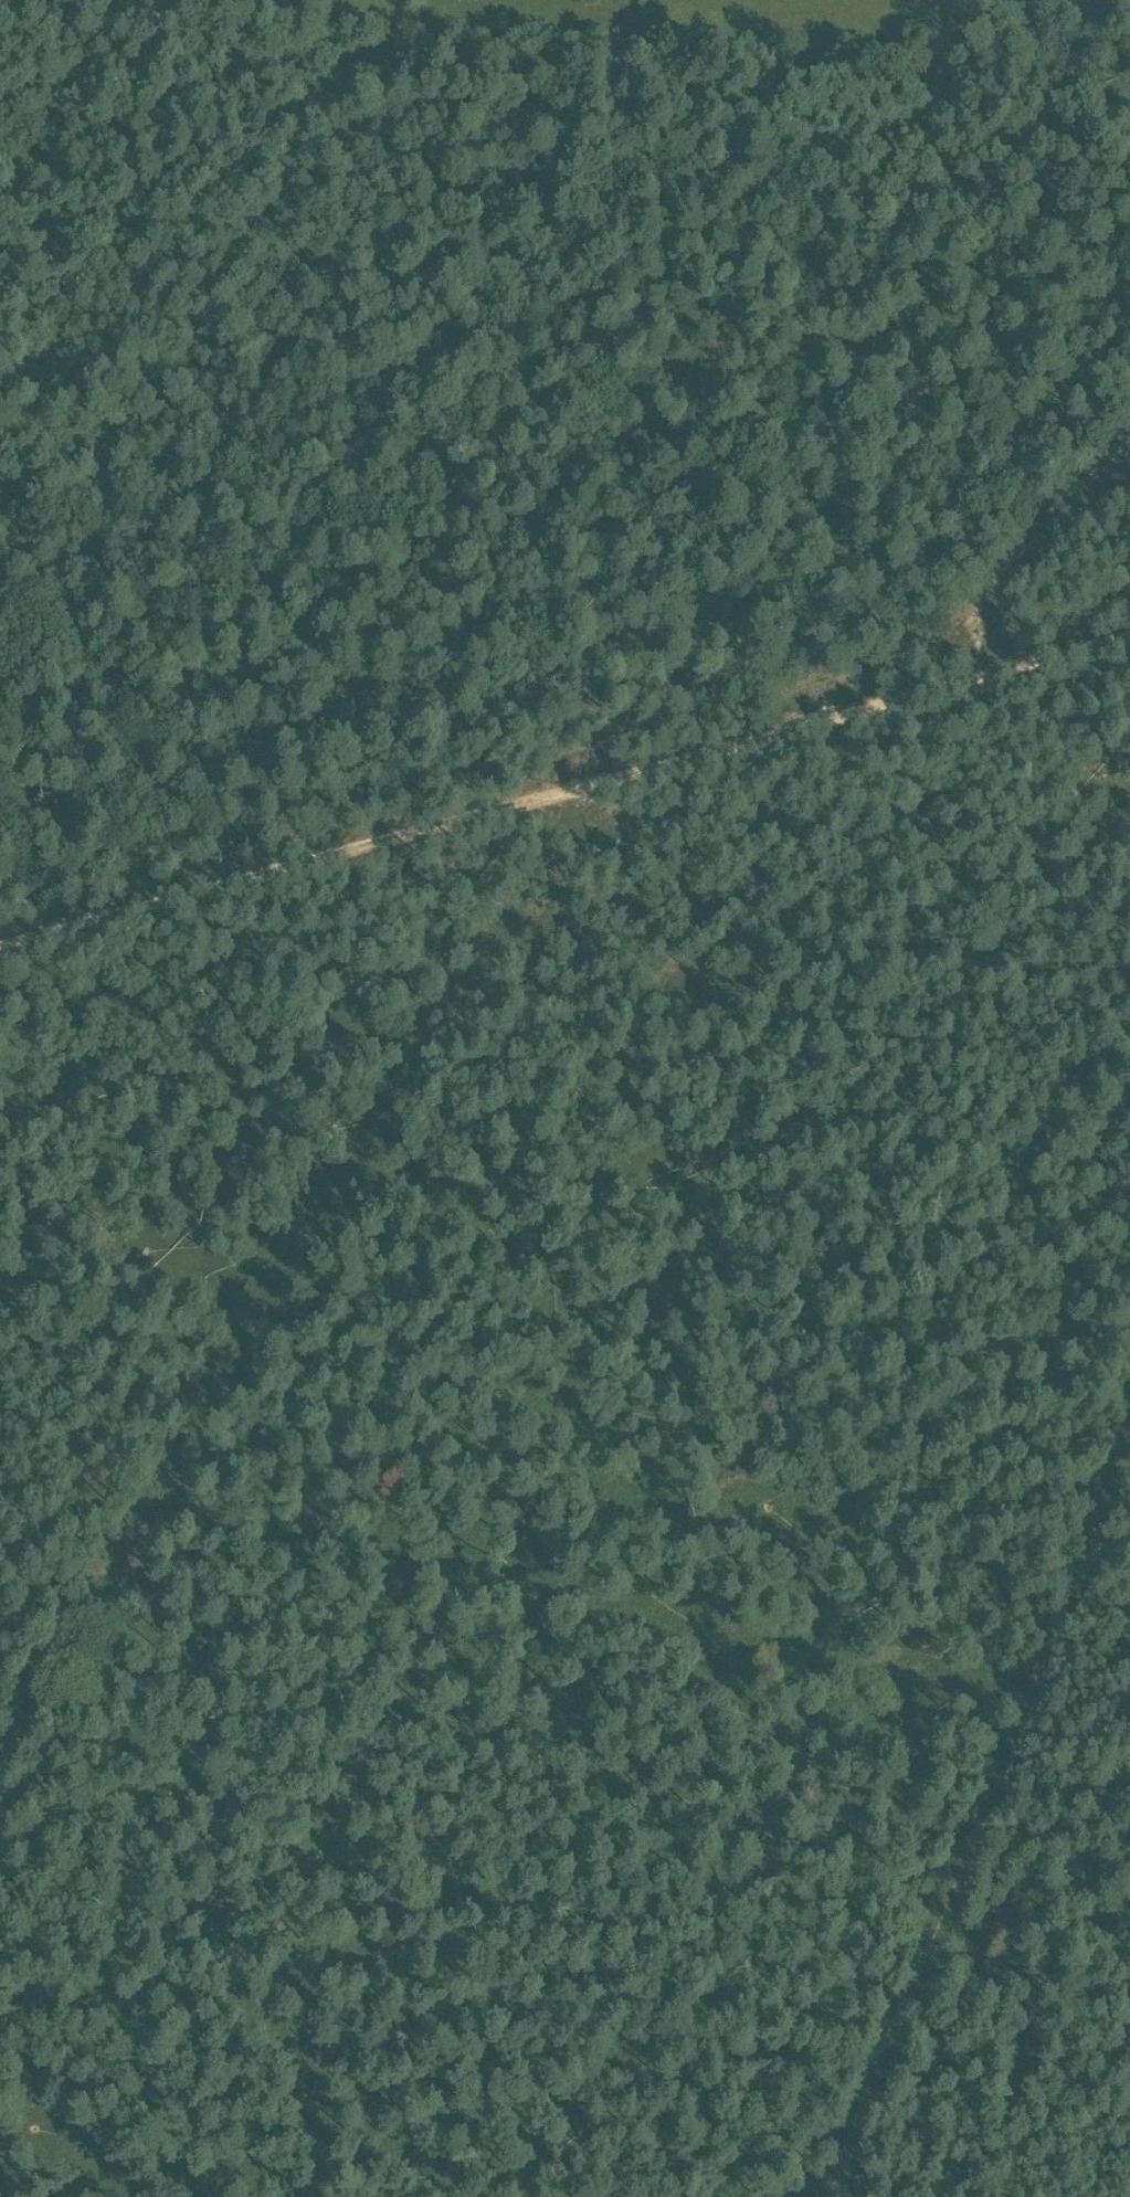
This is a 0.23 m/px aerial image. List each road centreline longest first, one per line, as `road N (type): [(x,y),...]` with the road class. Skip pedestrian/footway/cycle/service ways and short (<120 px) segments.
road 1 (track): [(0,952),(1129,634)]
road 2 (track): [(807,2196),(1129,1413)]

